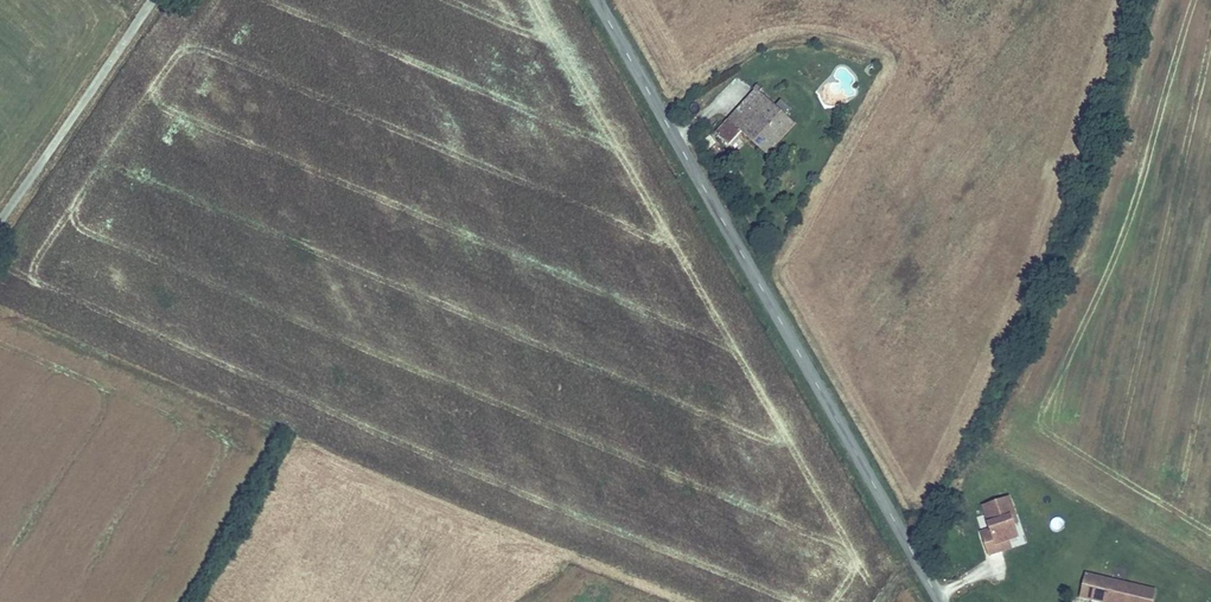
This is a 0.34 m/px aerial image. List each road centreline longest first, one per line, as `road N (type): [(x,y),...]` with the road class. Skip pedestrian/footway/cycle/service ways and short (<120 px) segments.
road 1 (tertiary): [(597,0),(940,601)]
road 2 (unclassified): [(0,224),(152,0)]

